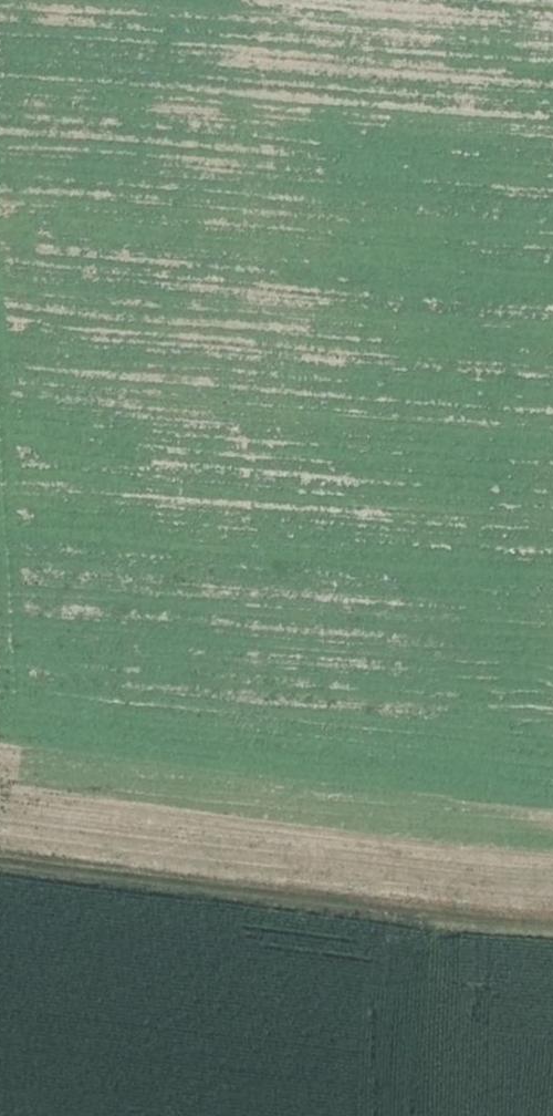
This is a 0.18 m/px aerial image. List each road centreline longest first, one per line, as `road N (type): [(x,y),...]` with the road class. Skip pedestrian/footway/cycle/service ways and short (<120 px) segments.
road 1 (track): [(0,865),(552,927)]

